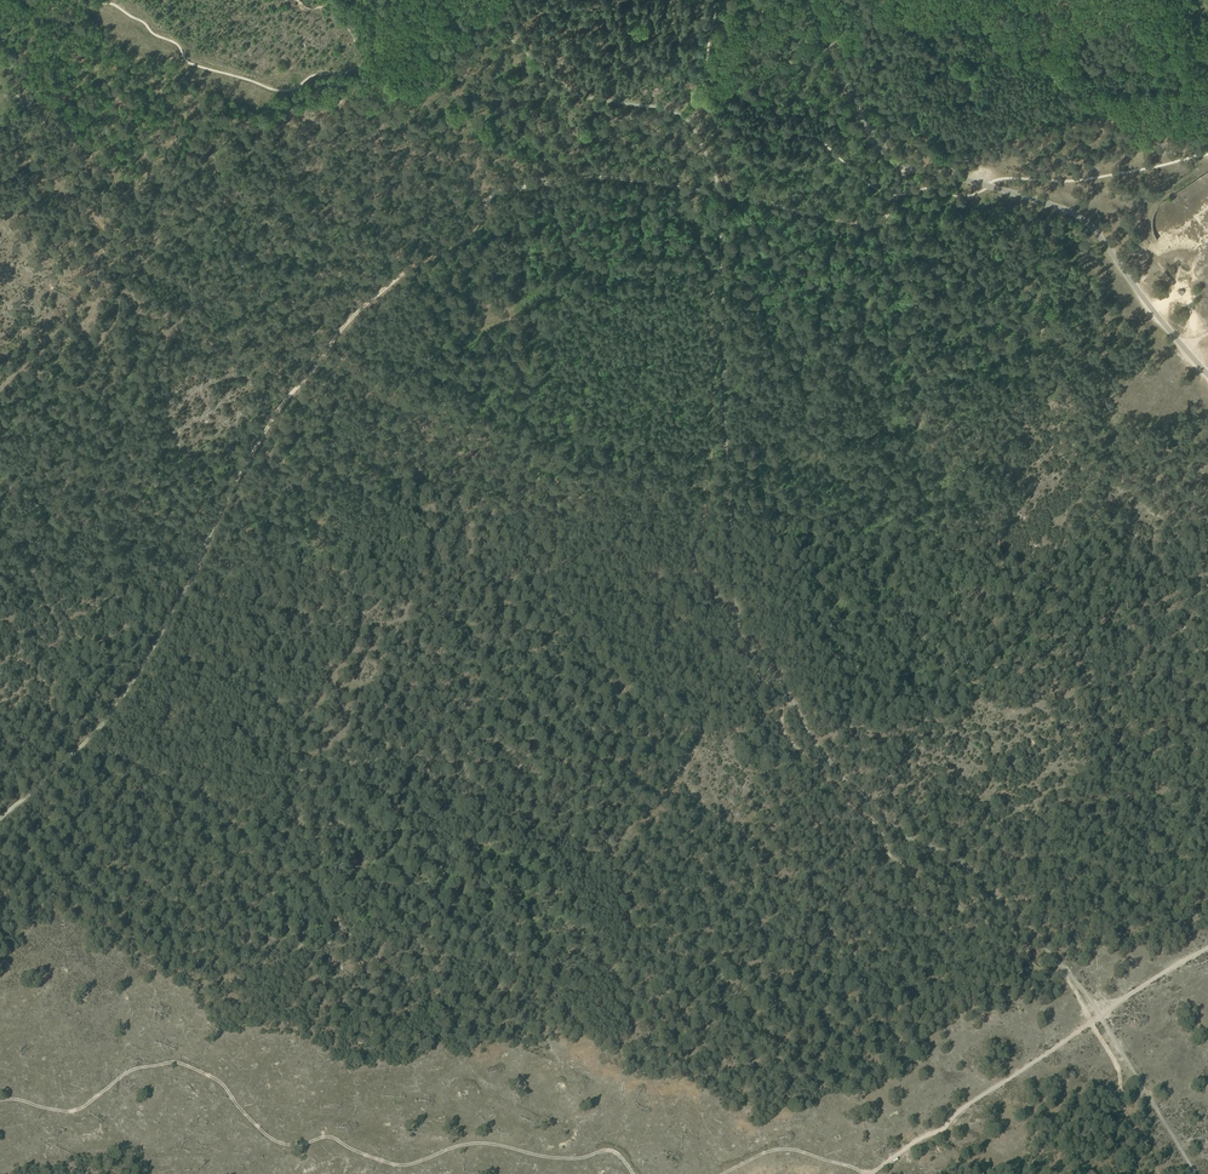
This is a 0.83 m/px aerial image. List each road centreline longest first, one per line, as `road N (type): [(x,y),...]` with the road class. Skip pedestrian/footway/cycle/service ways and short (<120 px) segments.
road 1 (track): [(0,819),(119,702),(186,589),(253,450),(347,321),(407,270),(475,231),(490,197),(598,177),(864,226),(892,207),(906,166)]
road 2 (track): [(633,1173),(609,1150),(569,1159),(471,1143),(399,1165),(331,1137),(280,1145),(219,1082),(177,1063),(129,1071),(74,1111),(0,1100)]
road 3 (unclassified): [(1207,376),(1075,214),(906,166),(882,151),(806,0)]
road 4 (track): [(1207,949),(1145,984),(872,1173)]
road 5 (track): [(0,389),(52,336),(105,240),(95,221),(46,188),(0,127)]
road 6 (track): [(639,103),(765,88),(818,72),(831,54)]
road 7 (track): [(873,1173),(776,1150),(722,1173)]

